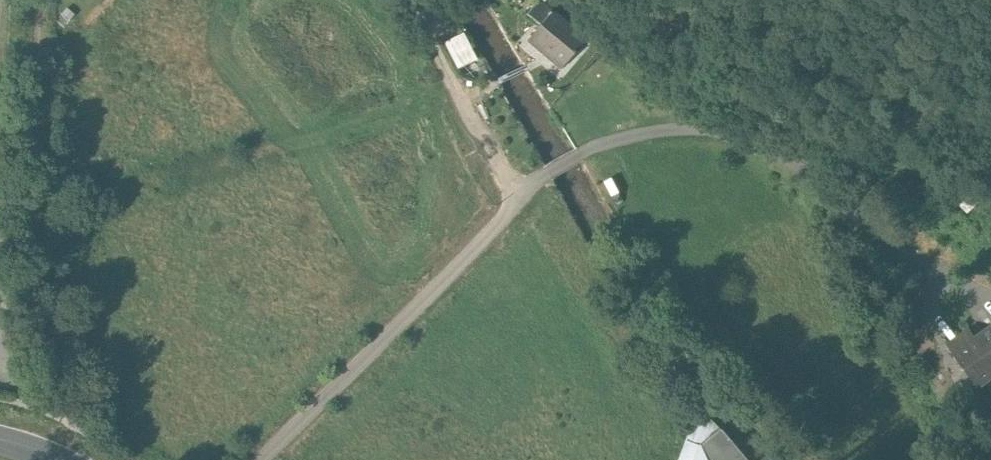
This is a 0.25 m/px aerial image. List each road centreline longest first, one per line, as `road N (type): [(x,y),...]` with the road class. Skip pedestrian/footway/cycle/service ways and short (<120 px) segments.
road 1 (track): [(40,0),(42,319),(86,459)]

